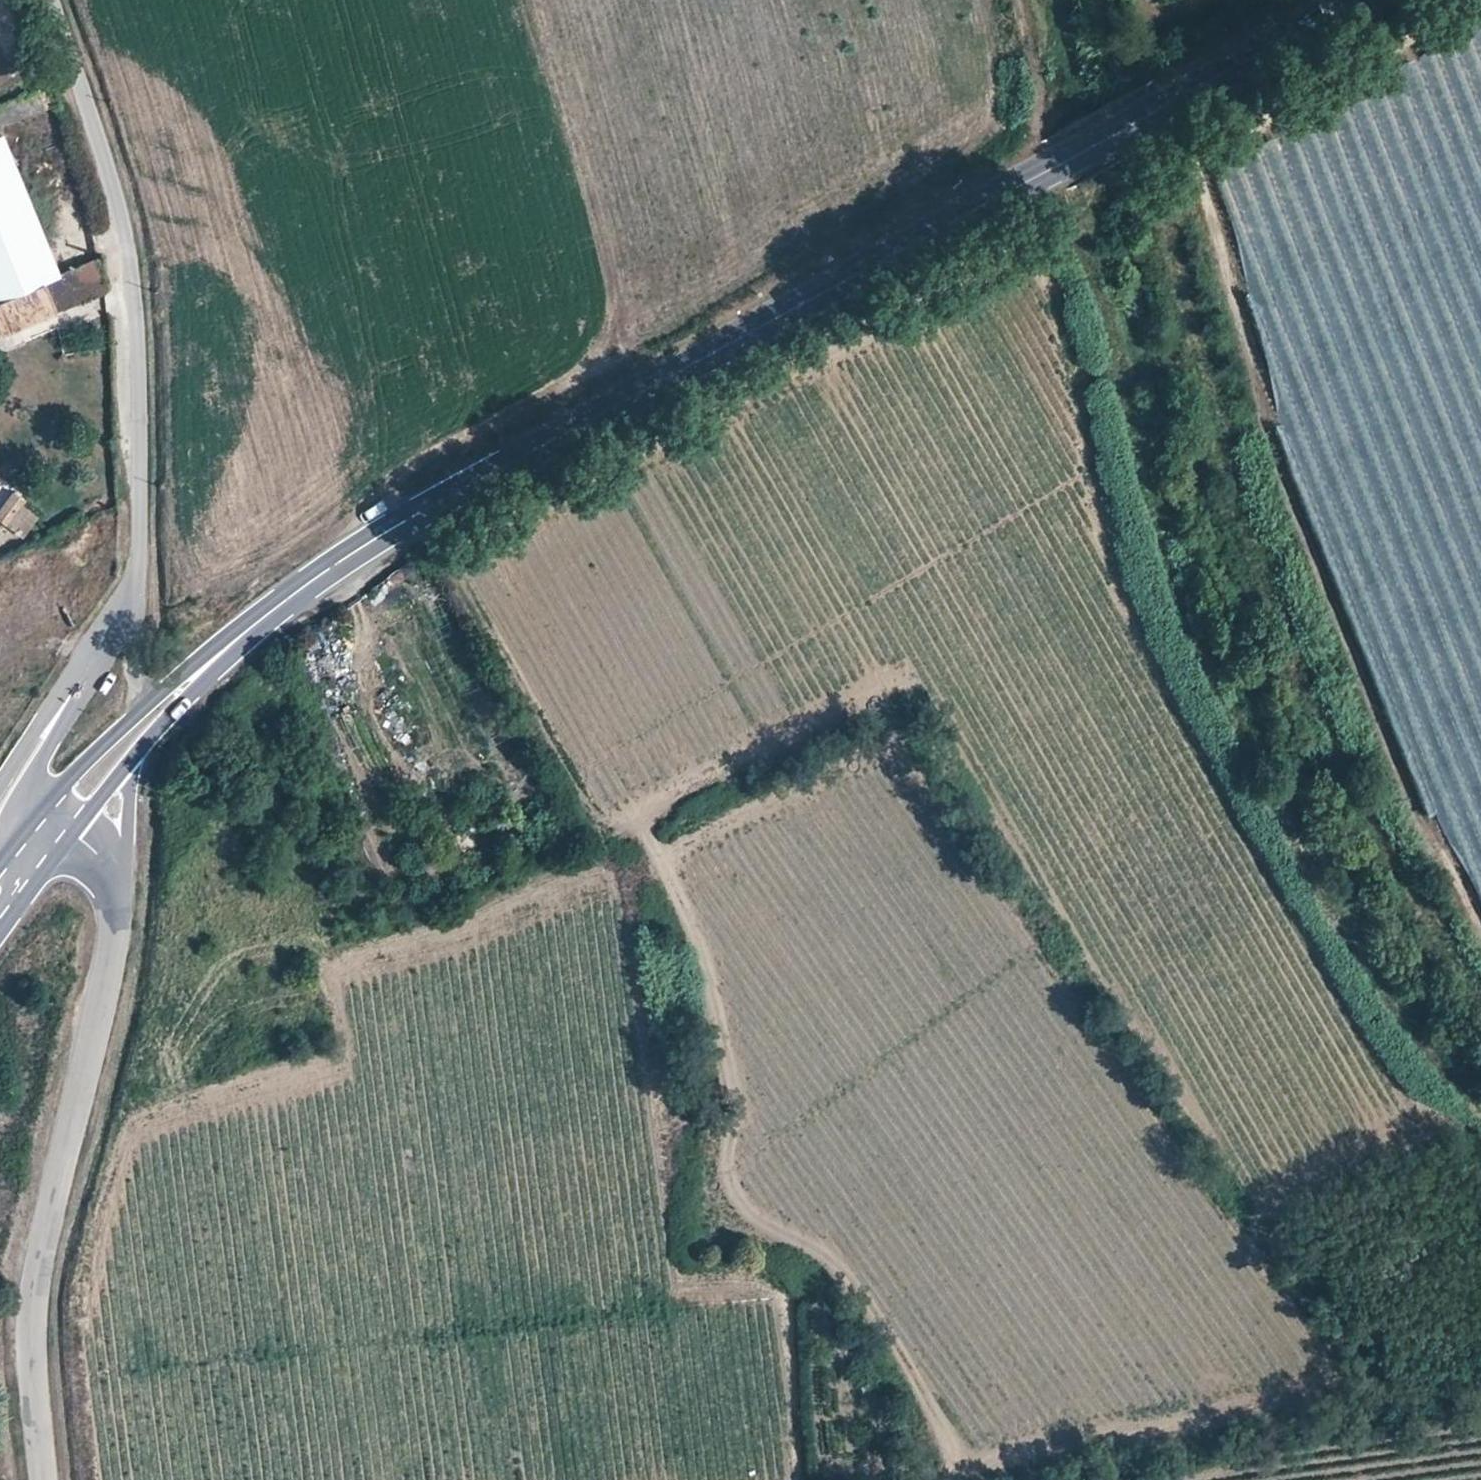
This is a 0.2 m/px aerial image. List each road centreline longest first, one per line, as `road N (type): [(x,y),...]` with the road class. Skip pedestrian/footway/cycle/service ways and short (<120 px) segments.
road 1 (secondary): [(137,737),(259,620),(365,547),(1360,0)]
road 2 (unclassified): [(47,733),(139,589),(145,414),(128,233),(49,0)]
road 3 (unclassified): [(41,1479),(26,1339),(118,875)]
road 4 (unclassified): [(118,875),(137,737)]

